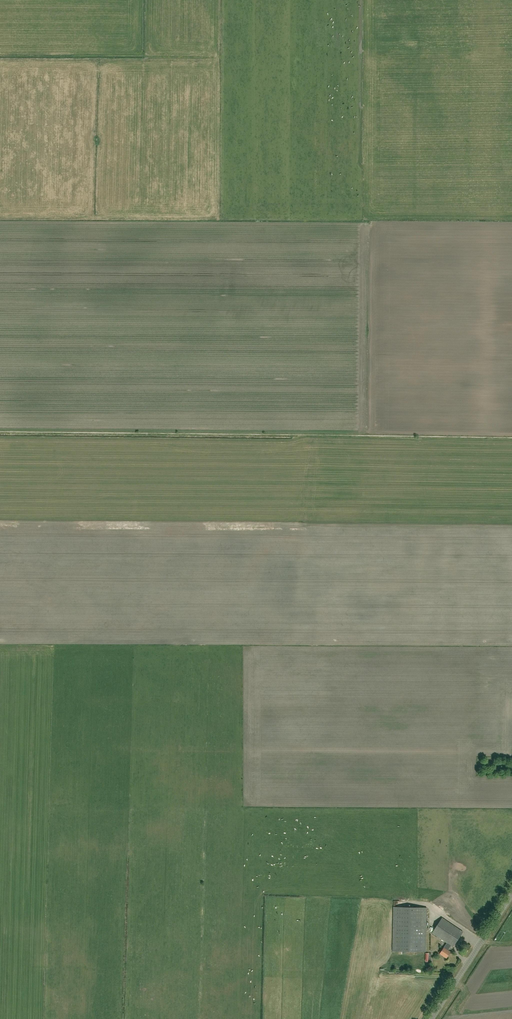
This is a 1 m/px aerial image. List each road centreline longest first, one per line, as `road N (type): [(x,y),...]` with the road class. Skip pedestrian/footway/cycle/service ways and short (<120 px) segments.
road 1 (tertiary): [(433,1018),(511,897)]

